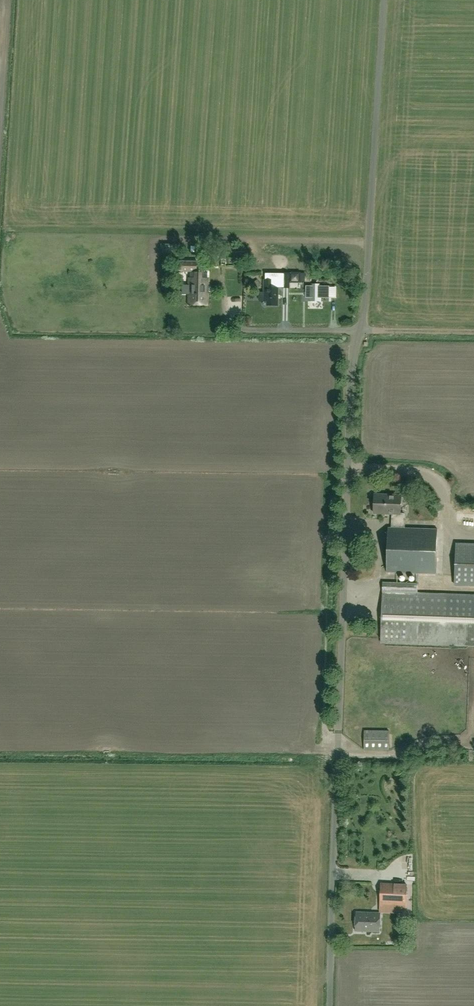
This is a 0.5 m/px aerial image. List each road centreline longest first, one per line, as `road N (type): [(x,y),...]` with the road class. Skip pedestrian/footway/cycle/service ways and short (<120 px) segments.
road 1 (unclassified): [(330,1005),(359,332)]
road 2 (unclassified): [(359,332),(386,0)]

